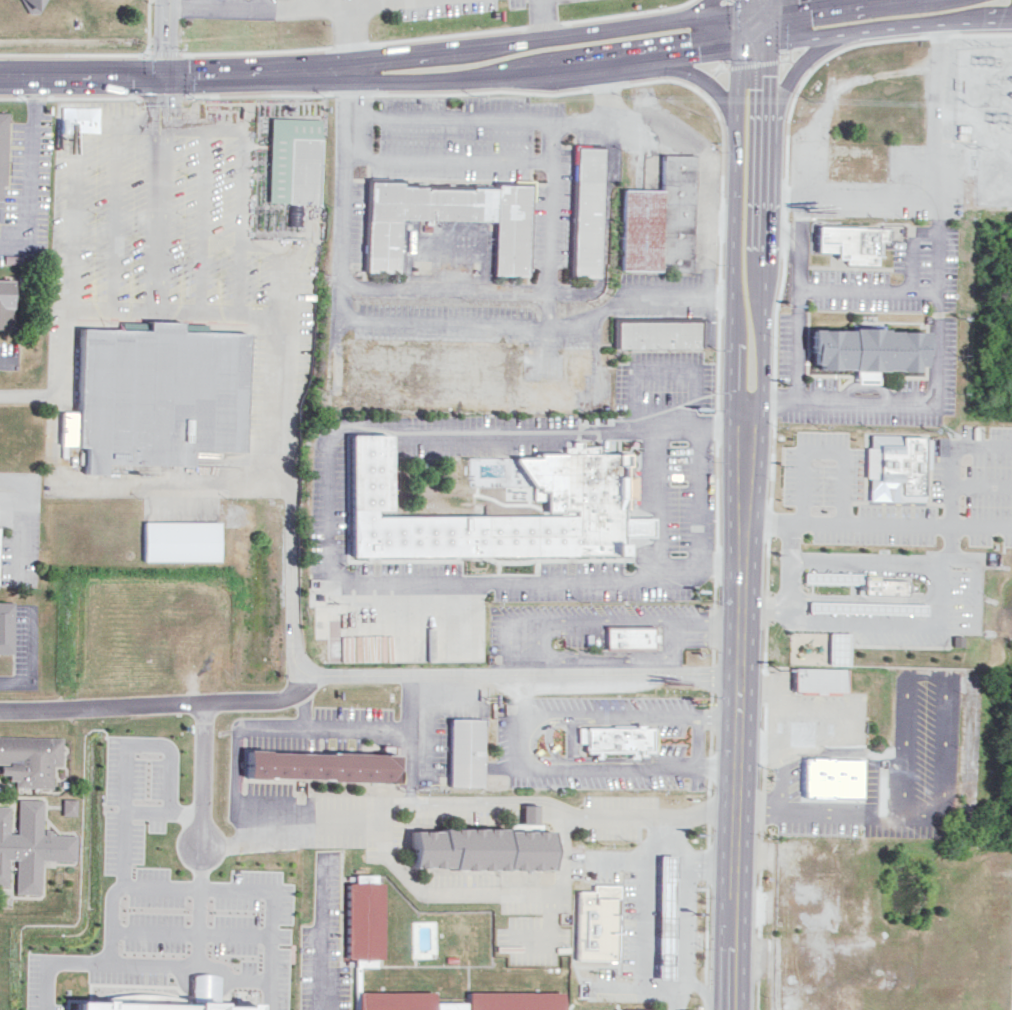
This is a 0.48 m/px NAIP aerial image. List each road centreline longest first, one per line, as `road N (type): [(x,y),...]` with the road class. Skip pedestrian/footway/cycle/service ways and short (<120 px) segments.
road 1 (primary): [(729,1009),(752,0)]
road 2 (secondary): [(0,77),(434,69),(751,34)]
road 3 (residential): [(0,709),(283,701),(315,676),(737,674)]
road 4 (residential): [(734,811),(564,821),(377,812),(377,837),(202,847)]
road 5 (residential): [(335,323),(562,331),(623,298),(745,298)]
road 6 (tertiary): [(751,34),(1011,17)]
road 7 (residential): [(343,74),(335,323)]
road 8 (residential): [(207,704),(202,847)]

